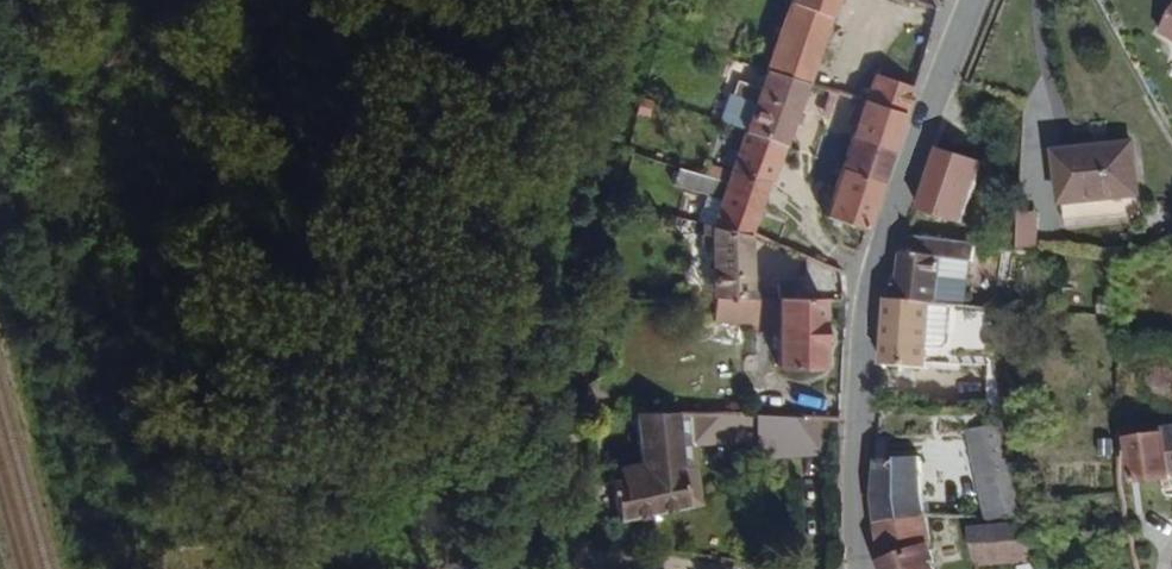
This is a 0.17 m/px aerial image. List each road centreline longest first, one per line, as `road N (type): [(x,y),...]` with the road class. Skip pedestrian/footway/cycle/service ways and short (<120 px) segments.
road 1 (tertiary): [(863,568),(858,463),(868,312),(974,0)]

